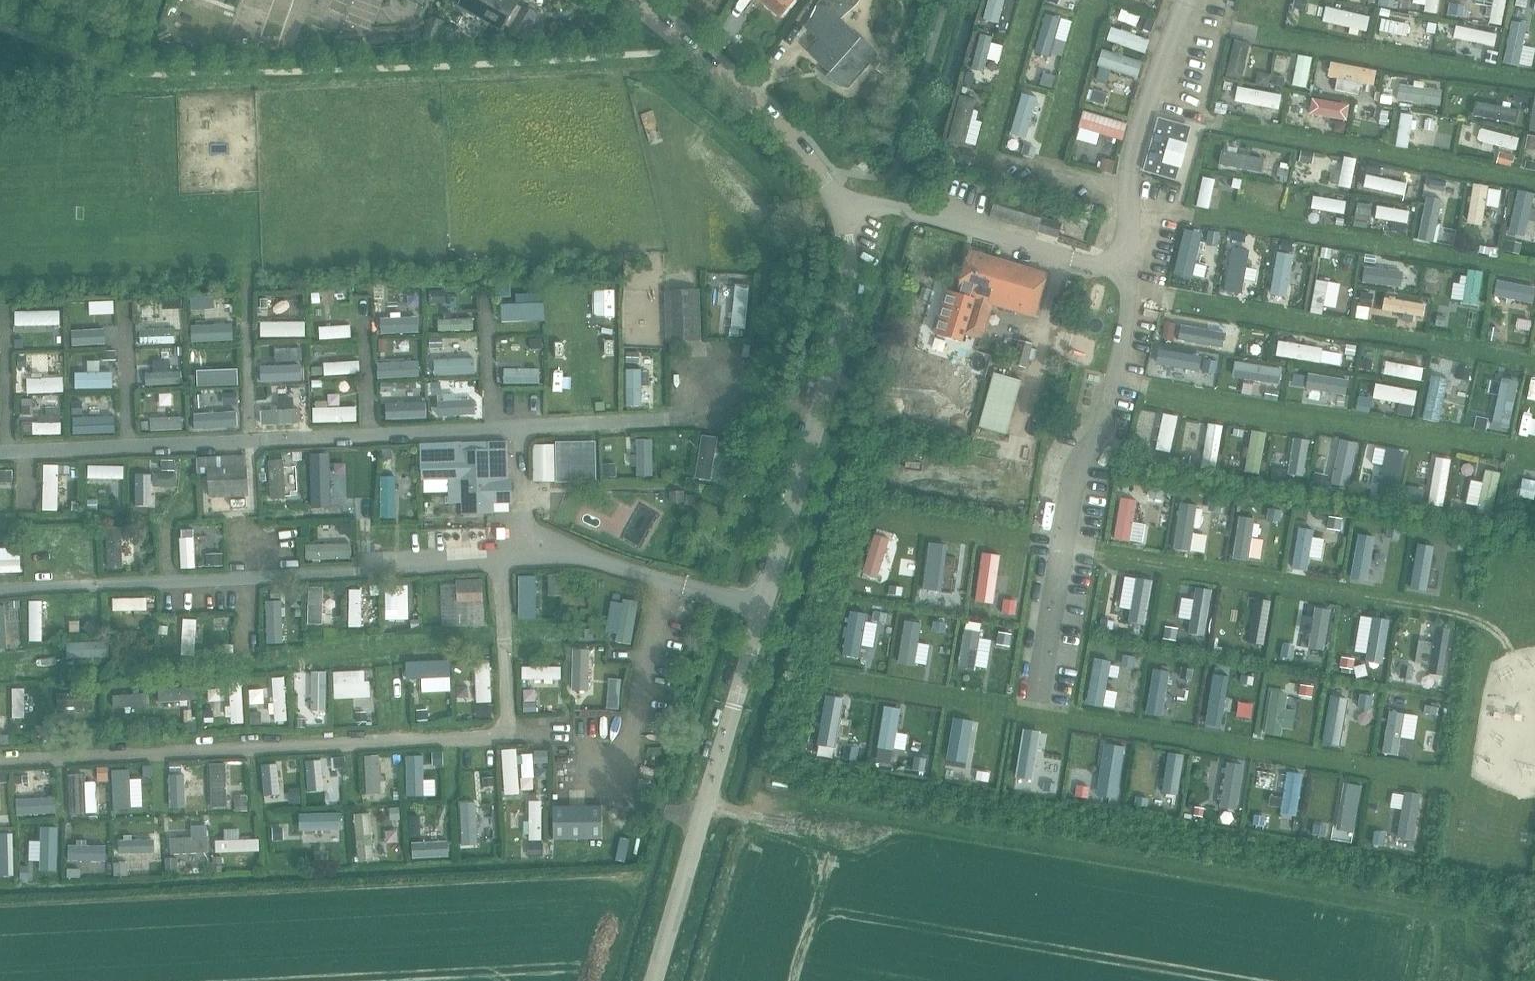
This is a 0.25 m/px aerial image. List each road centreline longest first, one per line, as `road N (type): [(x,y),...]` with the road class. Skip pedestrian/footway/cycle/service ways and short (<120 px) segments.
road 1 (track): [(703,806),(769,827),(786,815),(1534,916)]
road 2 (residential): [(0,761),(493,738),(507,722),(500,565)]
road 3 (residential): [(0,452),(518,428)]
road 4 (residential): [(0,590),(500,565)]
road 5 (residential): [(1040,699),(1074,482),(1104,423),(1127,272)]
road 6 (residential): [(518,428),(686,417),(749,399),(820,410)]
road 7 (residential): [(842,210),(880,204),(1127,272)]
road 8 (residential): [(842,210),(805,149),(640,0)]
road 9 (residential): [(1127,272),(1129,153),(1186,0)]
road 10 (unclassified): [(654,980),(733,709)]
road 11 (residential): [(524,541),(764,609)]
road 12 (residential): [(764,609),(820,410)]
road 13 (residential): [(820,410),(847,287),(842,210)]

